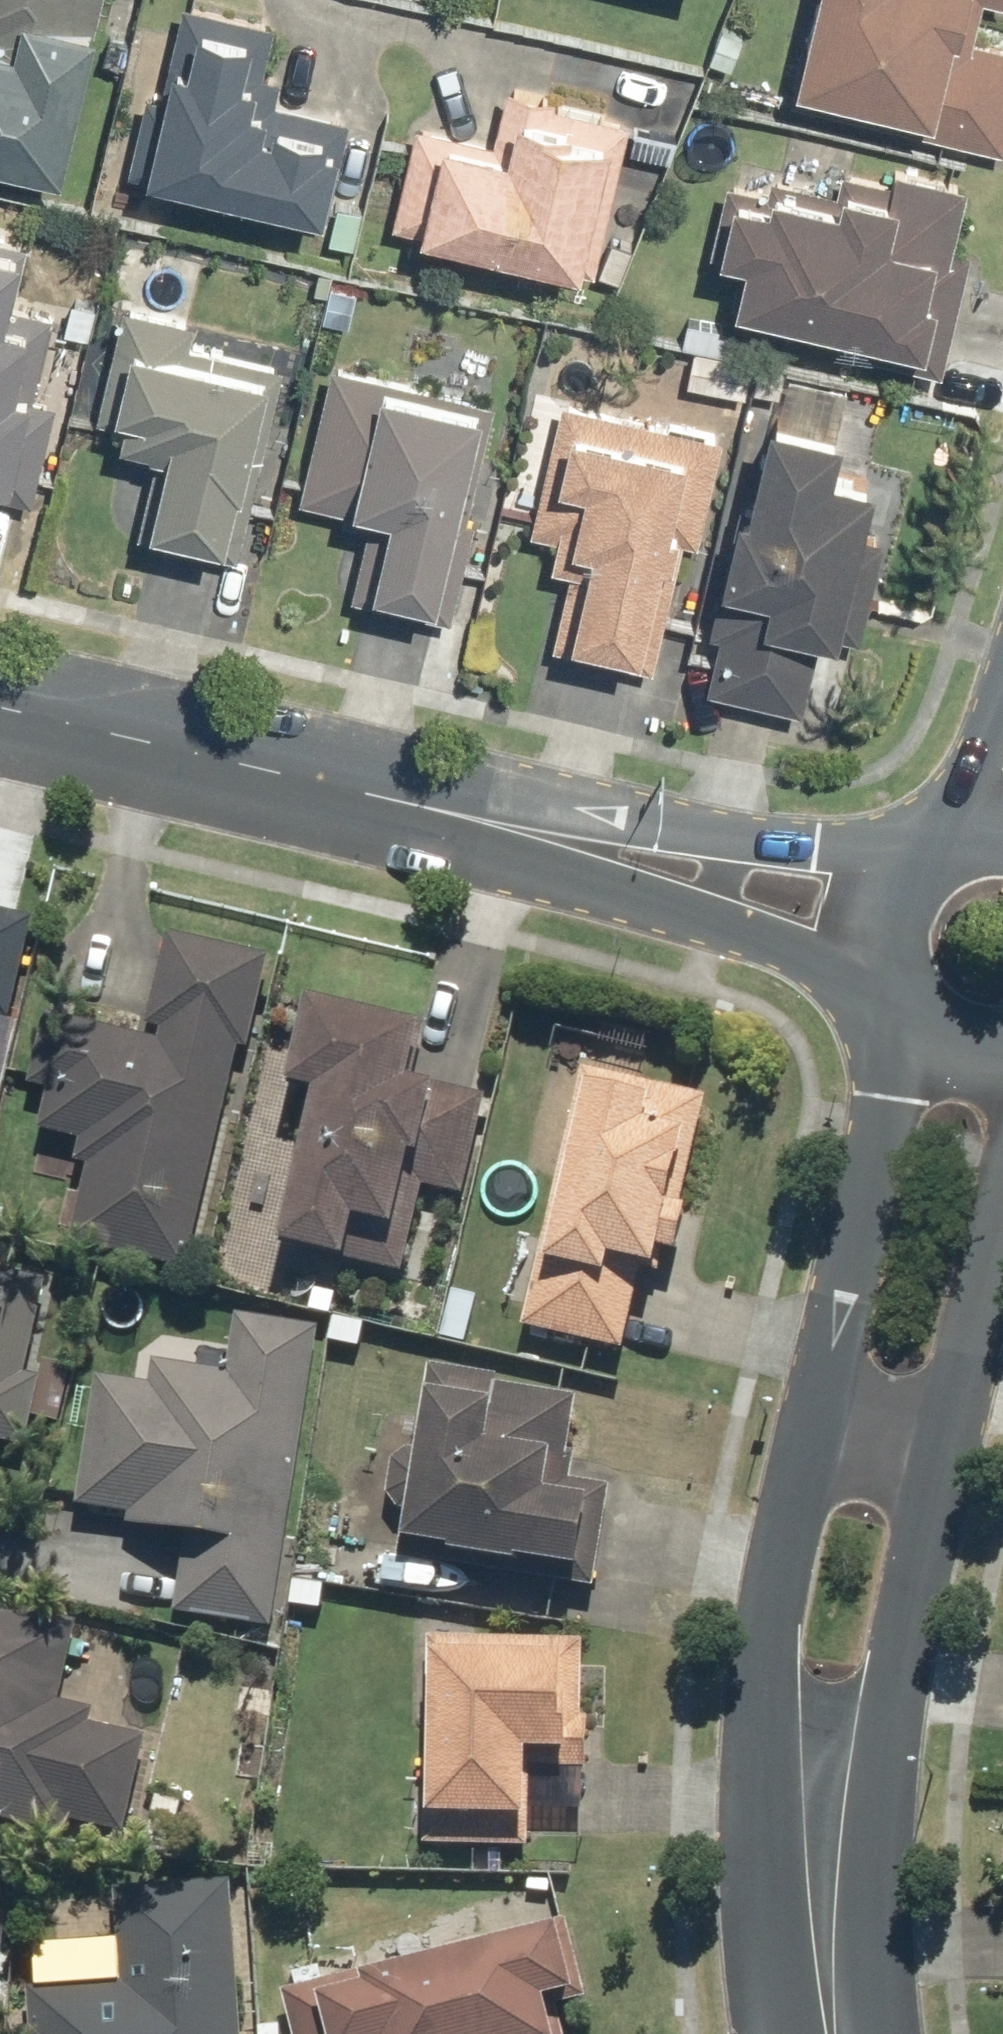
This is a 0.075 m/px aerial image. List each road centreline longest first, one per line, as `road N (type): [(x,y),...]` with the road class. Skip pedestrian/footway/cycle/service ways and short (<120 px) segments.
road 1 (tertiary): [(830,1997),(771,1848),(769,1529),(791,1427)]
road 2 (tertiary): [(937,1460),(897,1625),(878,1838),(830,1997)]
road 3 (tertiary): [(0,712),(497,832)]
road 4 (tertiary): [(791,1427),(885,1008)]
road 5 (tertiary): [(497,832),(895,853)]
road 6 (tertiary): [(867,968),(497,832)]
road 7 (tertiary): [(1002,1213),(937,1460)]
road 8 (tertiary): [(937,1460),(791,1427)]
road 9 (tertiary): [(1002,1064),(940,1055),(885,1008)]
road 10 (tertiary): [(867,968),(864,927),(874,887),(895,853)]

